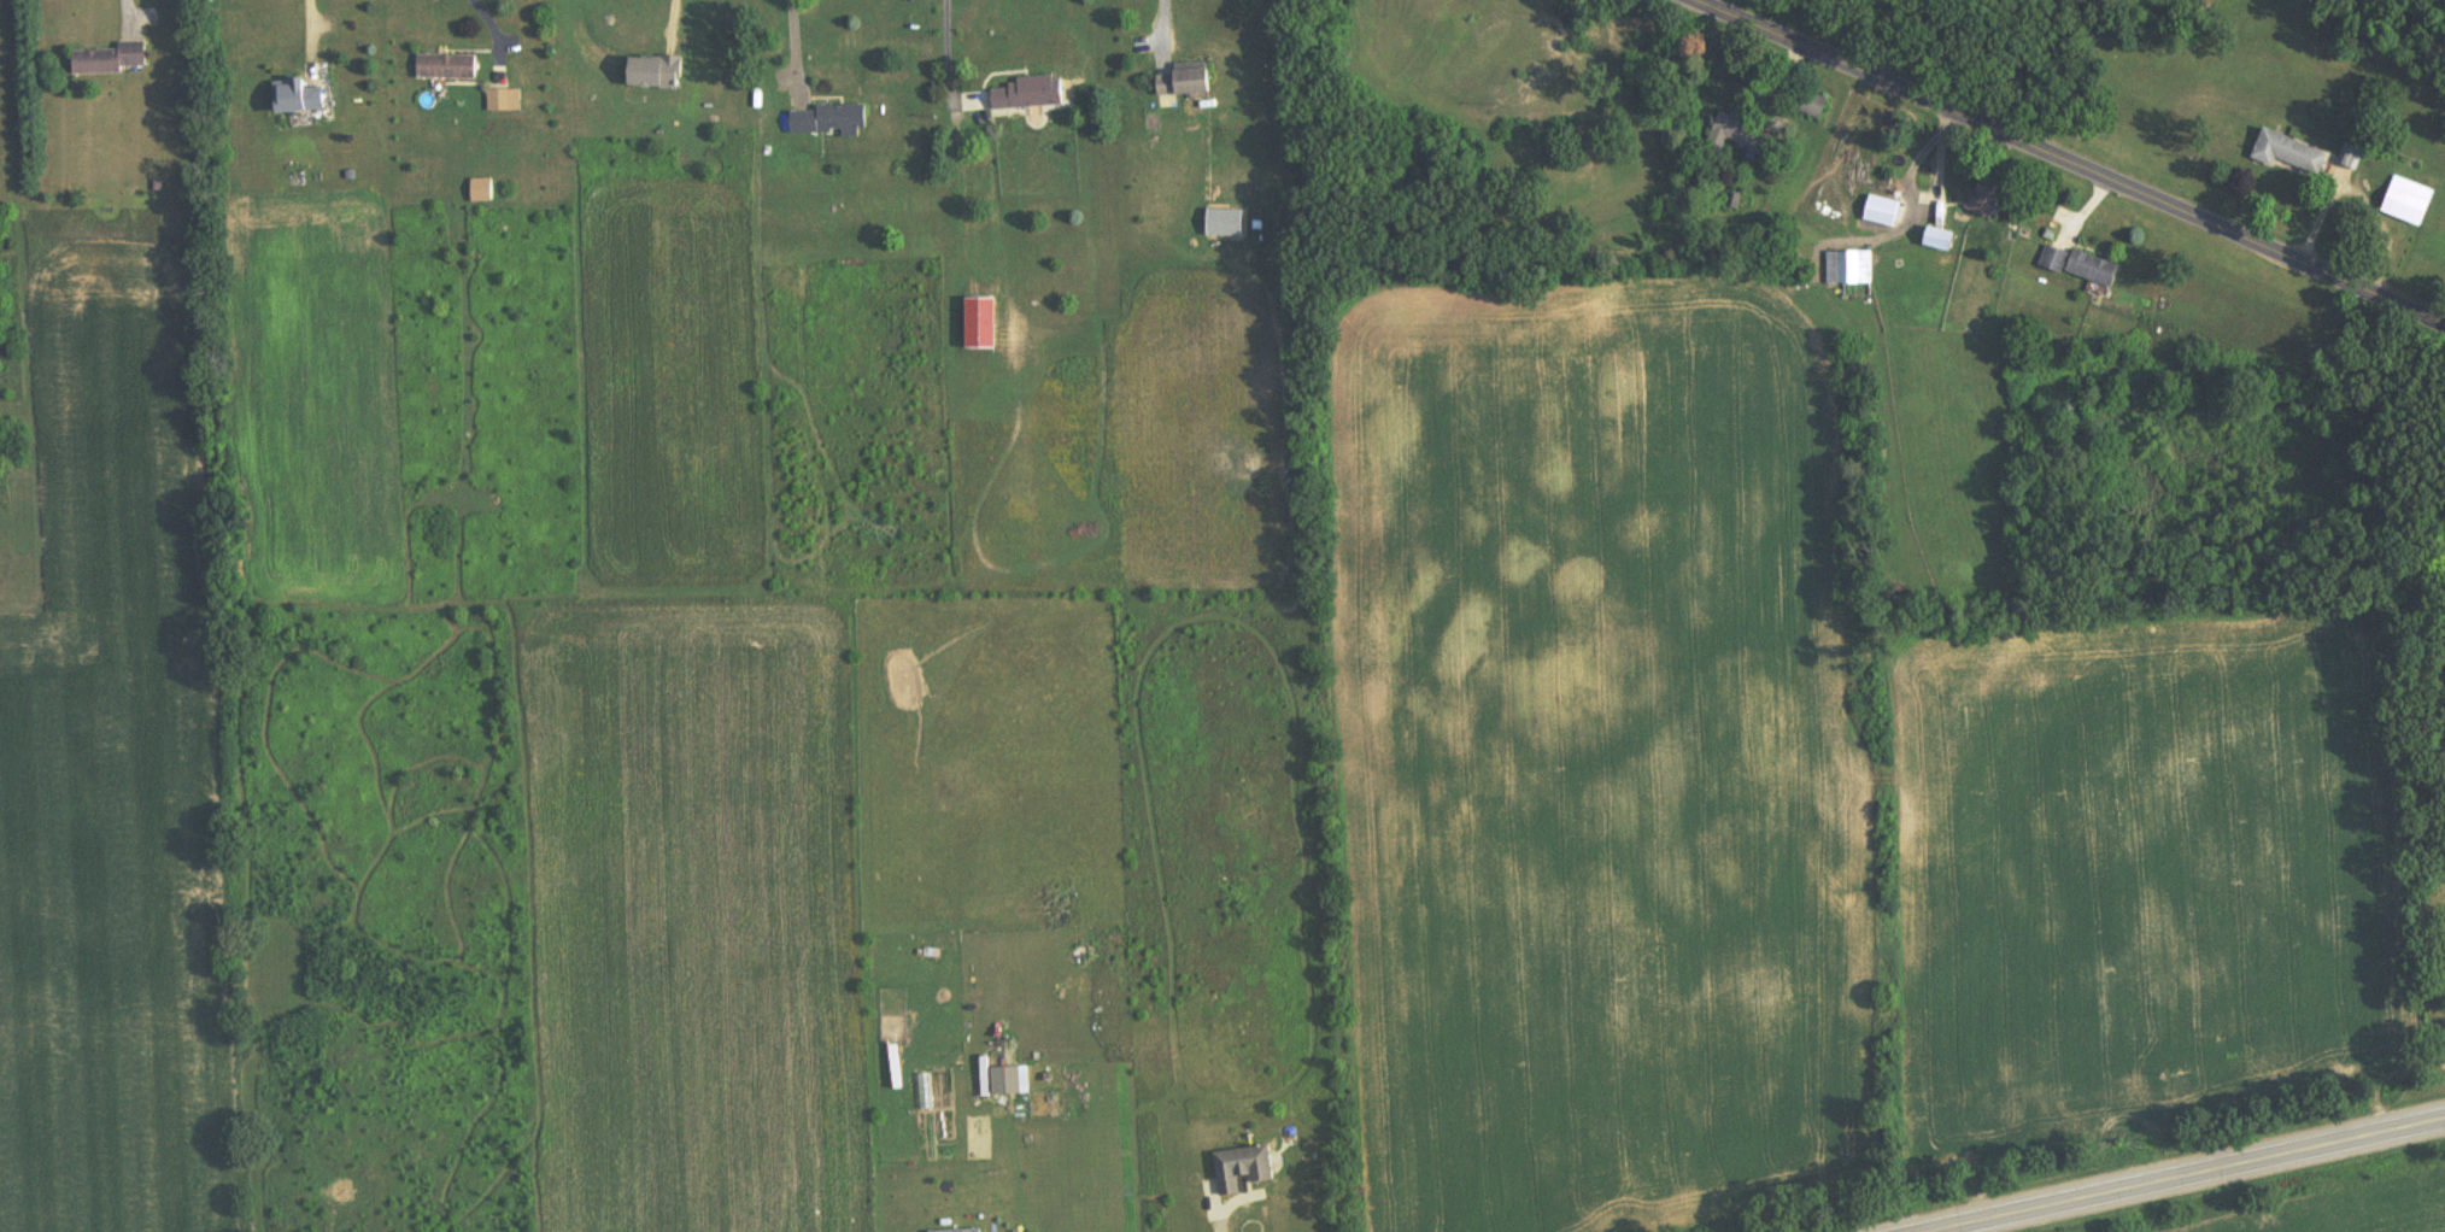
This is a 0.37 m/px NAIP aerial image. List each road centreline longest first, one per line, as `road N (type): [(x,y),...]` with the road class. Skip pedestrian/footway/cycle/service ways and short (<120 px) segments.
road 1 (tertiary): [(1705,0),(1978,113),(2444,328)]
road 2 (trunk): [(1840,1231),(2444,1096)]

